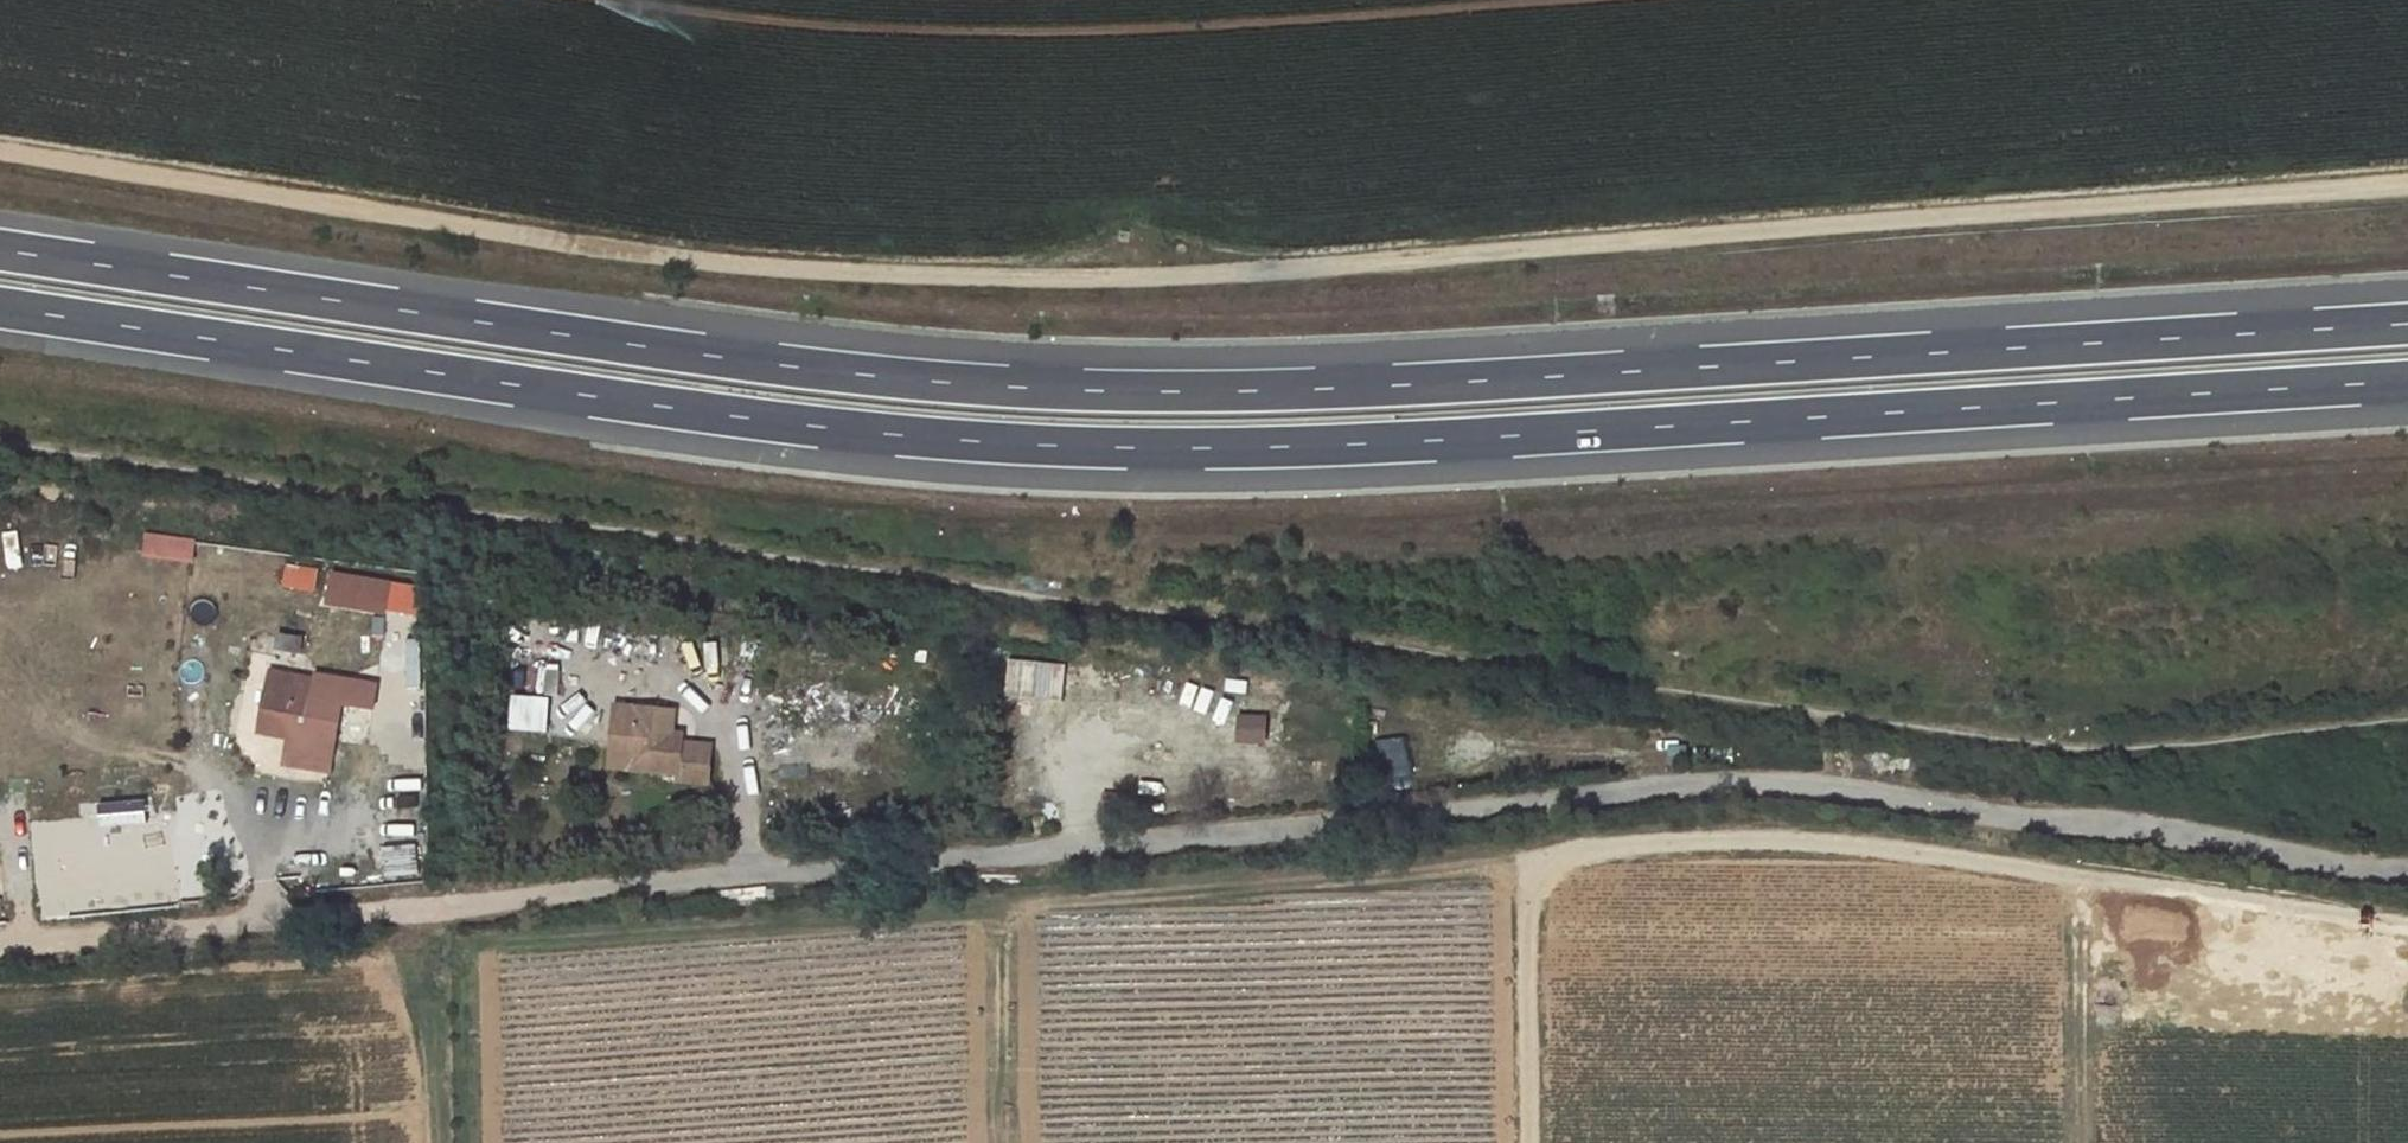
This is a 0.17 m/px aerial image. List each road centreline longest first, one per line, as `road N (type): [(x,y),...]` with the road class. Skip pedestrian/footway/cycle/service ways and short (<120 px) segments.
road 1 (track): [(0,445),(2073,750),(2407,713)]
road 2 (track): [(0,941),(1755,782),(2407,871)]
road 3 (track): [(2407,184),(1126,279),(649,258),(0,150)]
road 4 (trunk): [(2407,324),(1528,378),(1245,390),(1026,387),(787,369),(0,249)]
road 5 (trunk): [(0,307),(422,373),(1027,446),(1256,446),(2407,383)]
road 6 (track): [(1533,1142),(1532,904),(1549,870),(1572,852),(1757,842),(2407,928)]
road 7 (track): [(1002,1142),(1002,924),(1020,907),(1041,898),(1572,852)]
road 8 (track): [(2084,882),(2086,1142)]

